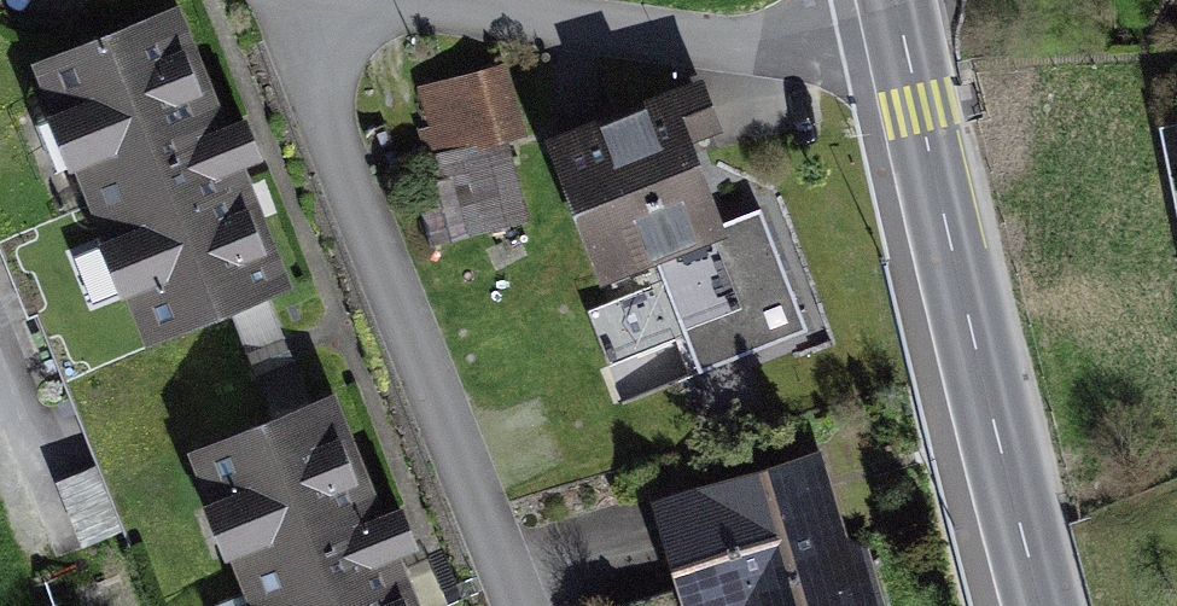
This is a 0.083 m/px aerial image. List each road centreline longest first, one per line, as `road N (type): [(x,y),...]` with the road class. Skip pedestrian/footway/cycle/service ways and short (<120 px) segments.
road 1 (residential): [(275,0),(513,605)]
road 2 (secondary): [(1044,605),(904,44)]
road 3 (residential): [(904,44),(838,54),(771,49),(363,0)]

